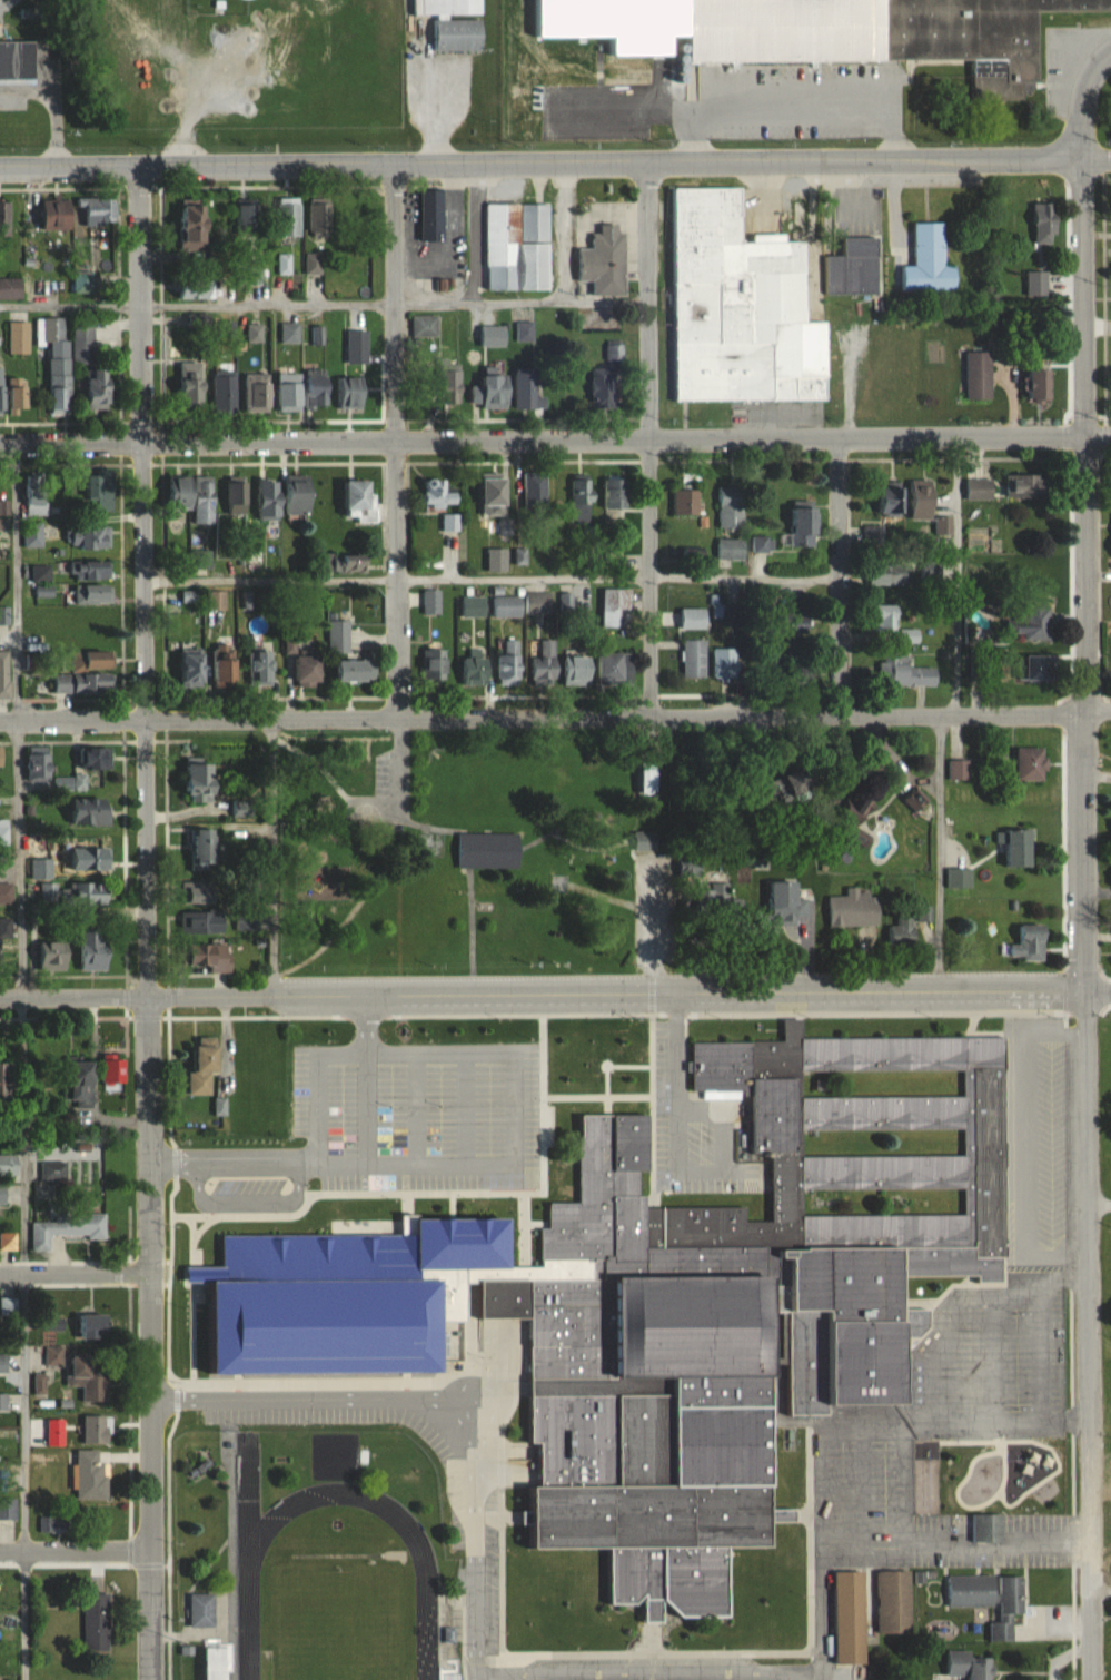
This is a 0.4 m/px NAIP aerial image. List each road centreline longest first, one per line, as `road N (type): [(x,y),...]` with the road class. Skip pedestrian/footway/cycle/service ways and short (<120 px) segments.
road 1 (residential): [(1093,1679),(1083,991),(1088,435)]
road 2 (residential): [(1110,435),(0,445)]
road 3 (residential): [(0,999),(1110,991)]
road 4 (residential): [(0,721),(1110,714)]
road 5 (tertiary): [(1085,157),(0,166)]
road 6 (residential): [(150,1271),(138,444)]
road 7 (residential): [(153,1679),(150,1271)]
road 8 (residential): [(394,444),(390,162)]
road 9 (residential): [(647,441),(645,162)]
road 10 (residential): [(1088,435),(1085,157)]
road 11 (residential): [(138,444),(138,166)]
road 12 (residential): [(648,717),(647,441)]
road 13 (residential): [(397,718),(394,444)]
road 14 (residential): [(841,713),(839,441)]
road 15 (residential): [(151,1551),(0,1552)]
road 16 (residential): [(150,1271),(0,1272)]

